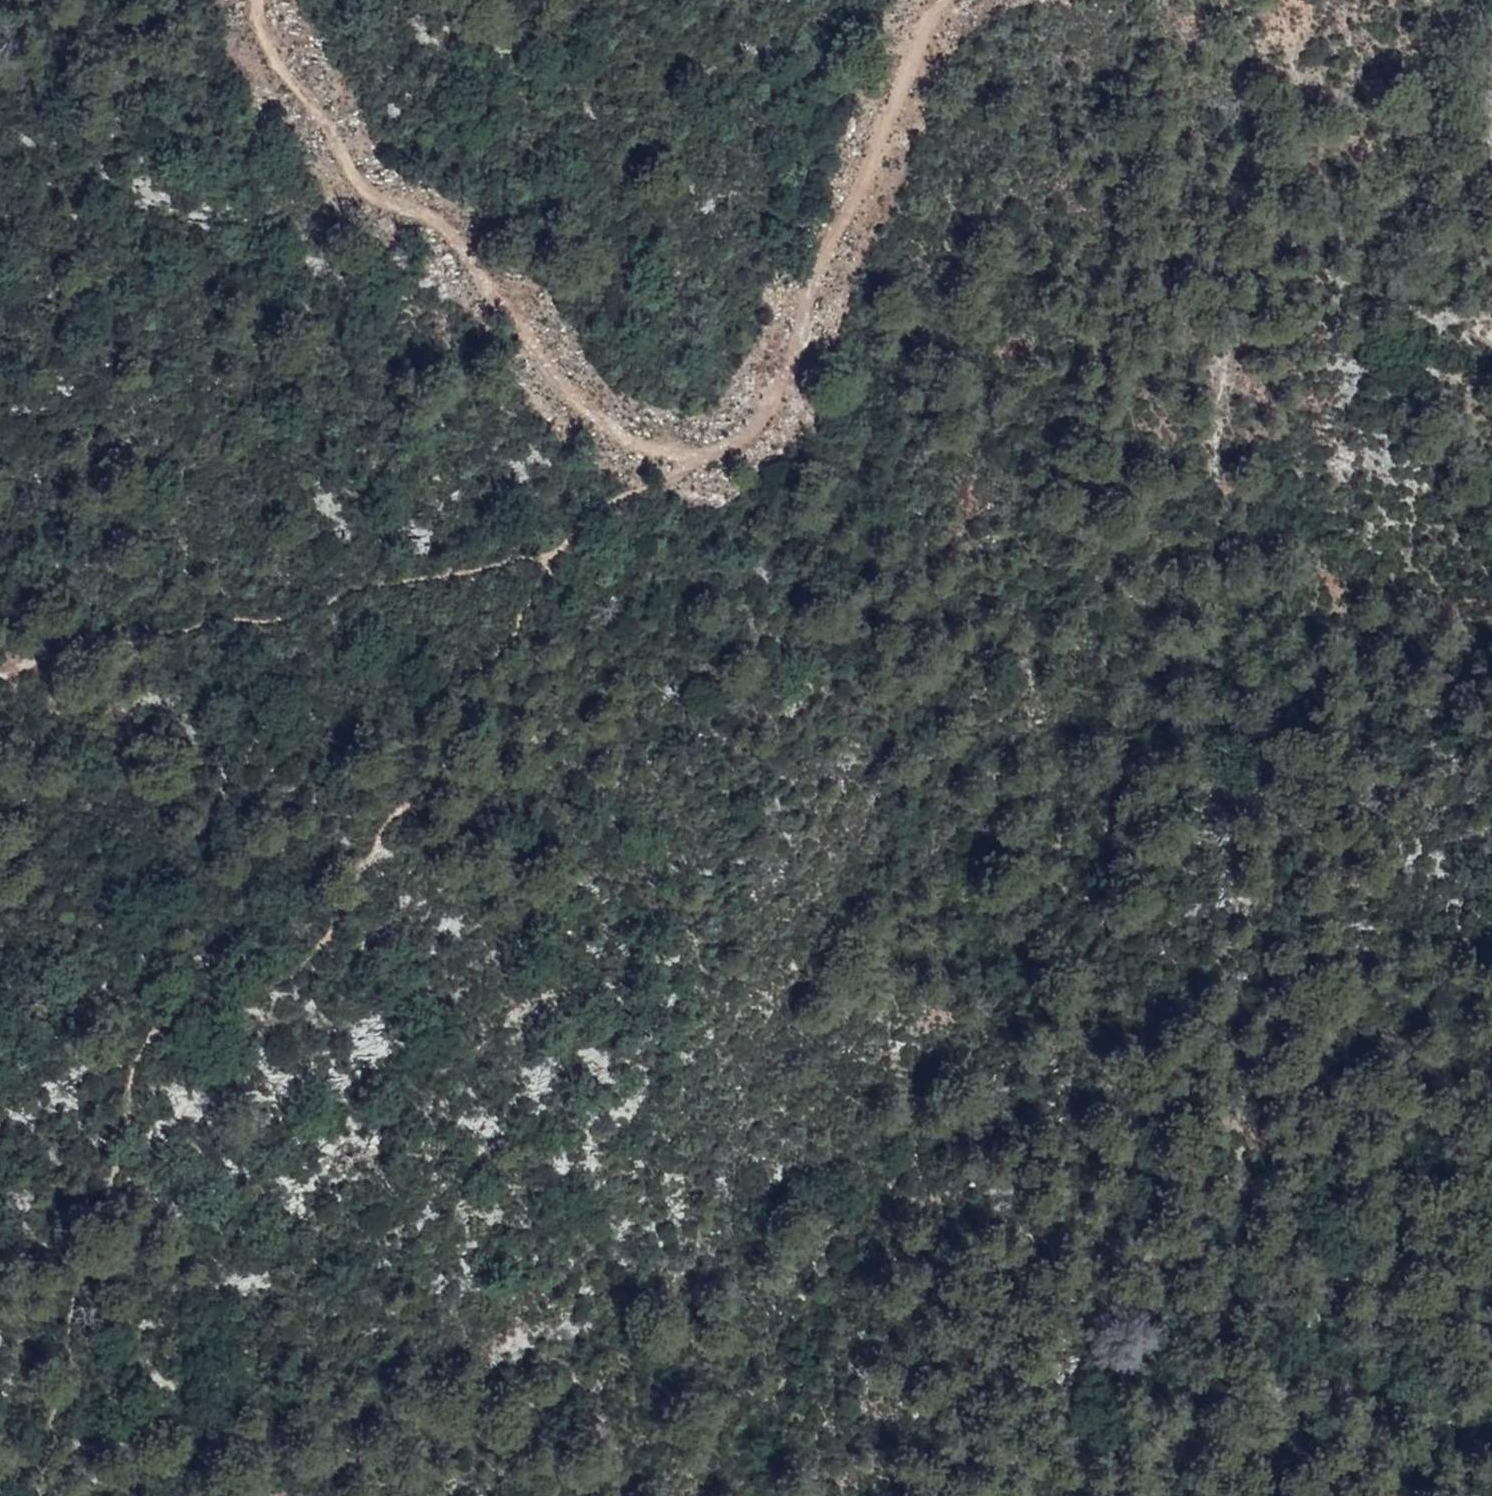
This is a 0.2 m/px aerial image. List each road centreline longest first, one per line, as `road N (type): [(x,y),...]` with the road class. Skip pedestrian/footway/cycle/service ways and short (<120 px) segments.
road 1 (track): [(944,0),(911,21),(755,415),(727,447),(685,453),(635,444),(575,401),(436,217),(380,196),(282,64),(261,0)]

